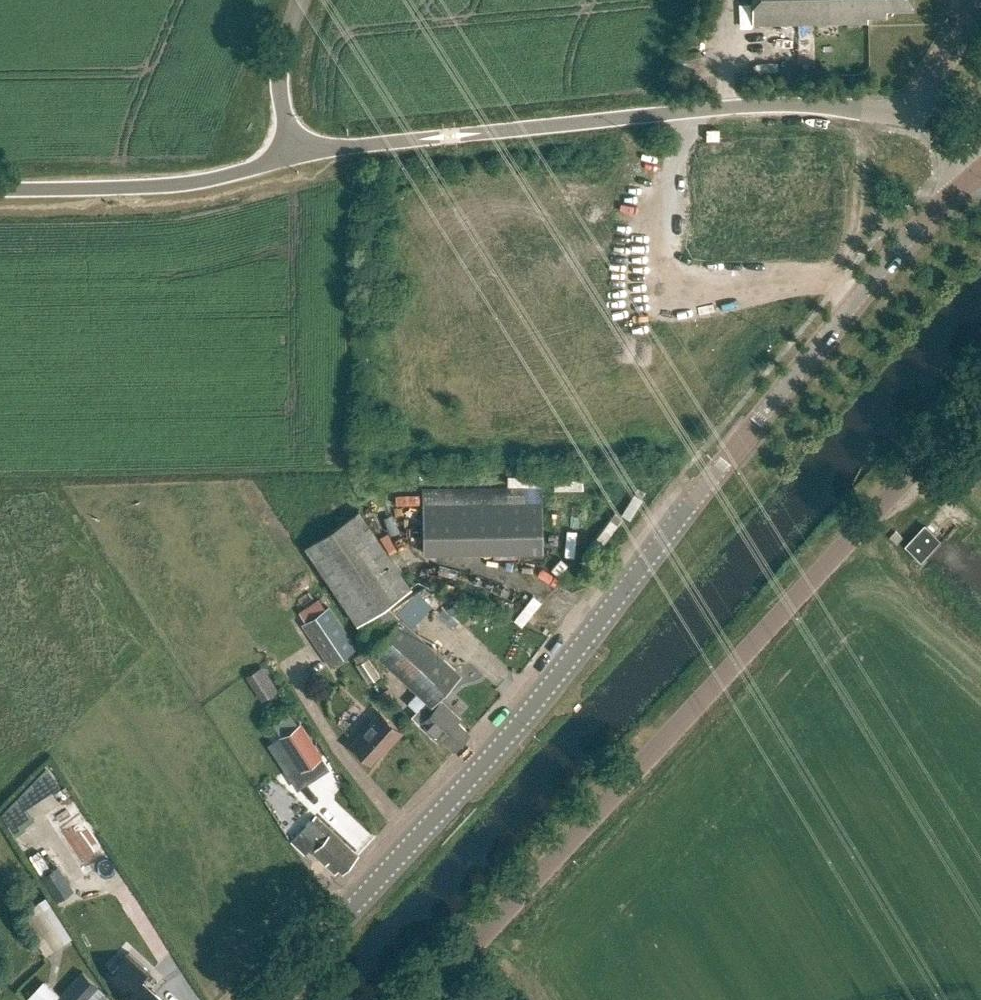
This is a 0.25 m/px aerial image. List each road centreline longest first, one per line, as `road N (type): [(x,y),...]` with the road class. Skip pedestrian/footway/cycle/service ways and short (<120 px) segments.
road 1 (secondary): [(271,999),(370,894),(889,260),(978,172)]
road 2 (unclassified): [(424,999),(980,397)]
road 3 (tertiary): [(293,159),(659,113)]
road 4 (tertiary): [(0,189),(162,187),(293,159)]
road 5 (tertiary): [(912,115),(775,104),(659,113)]
road 6 (unclassified): [(293,159),(279,103),(279,48),(298,0)]
road 7 (residential): [(912,115),(980,11)]

